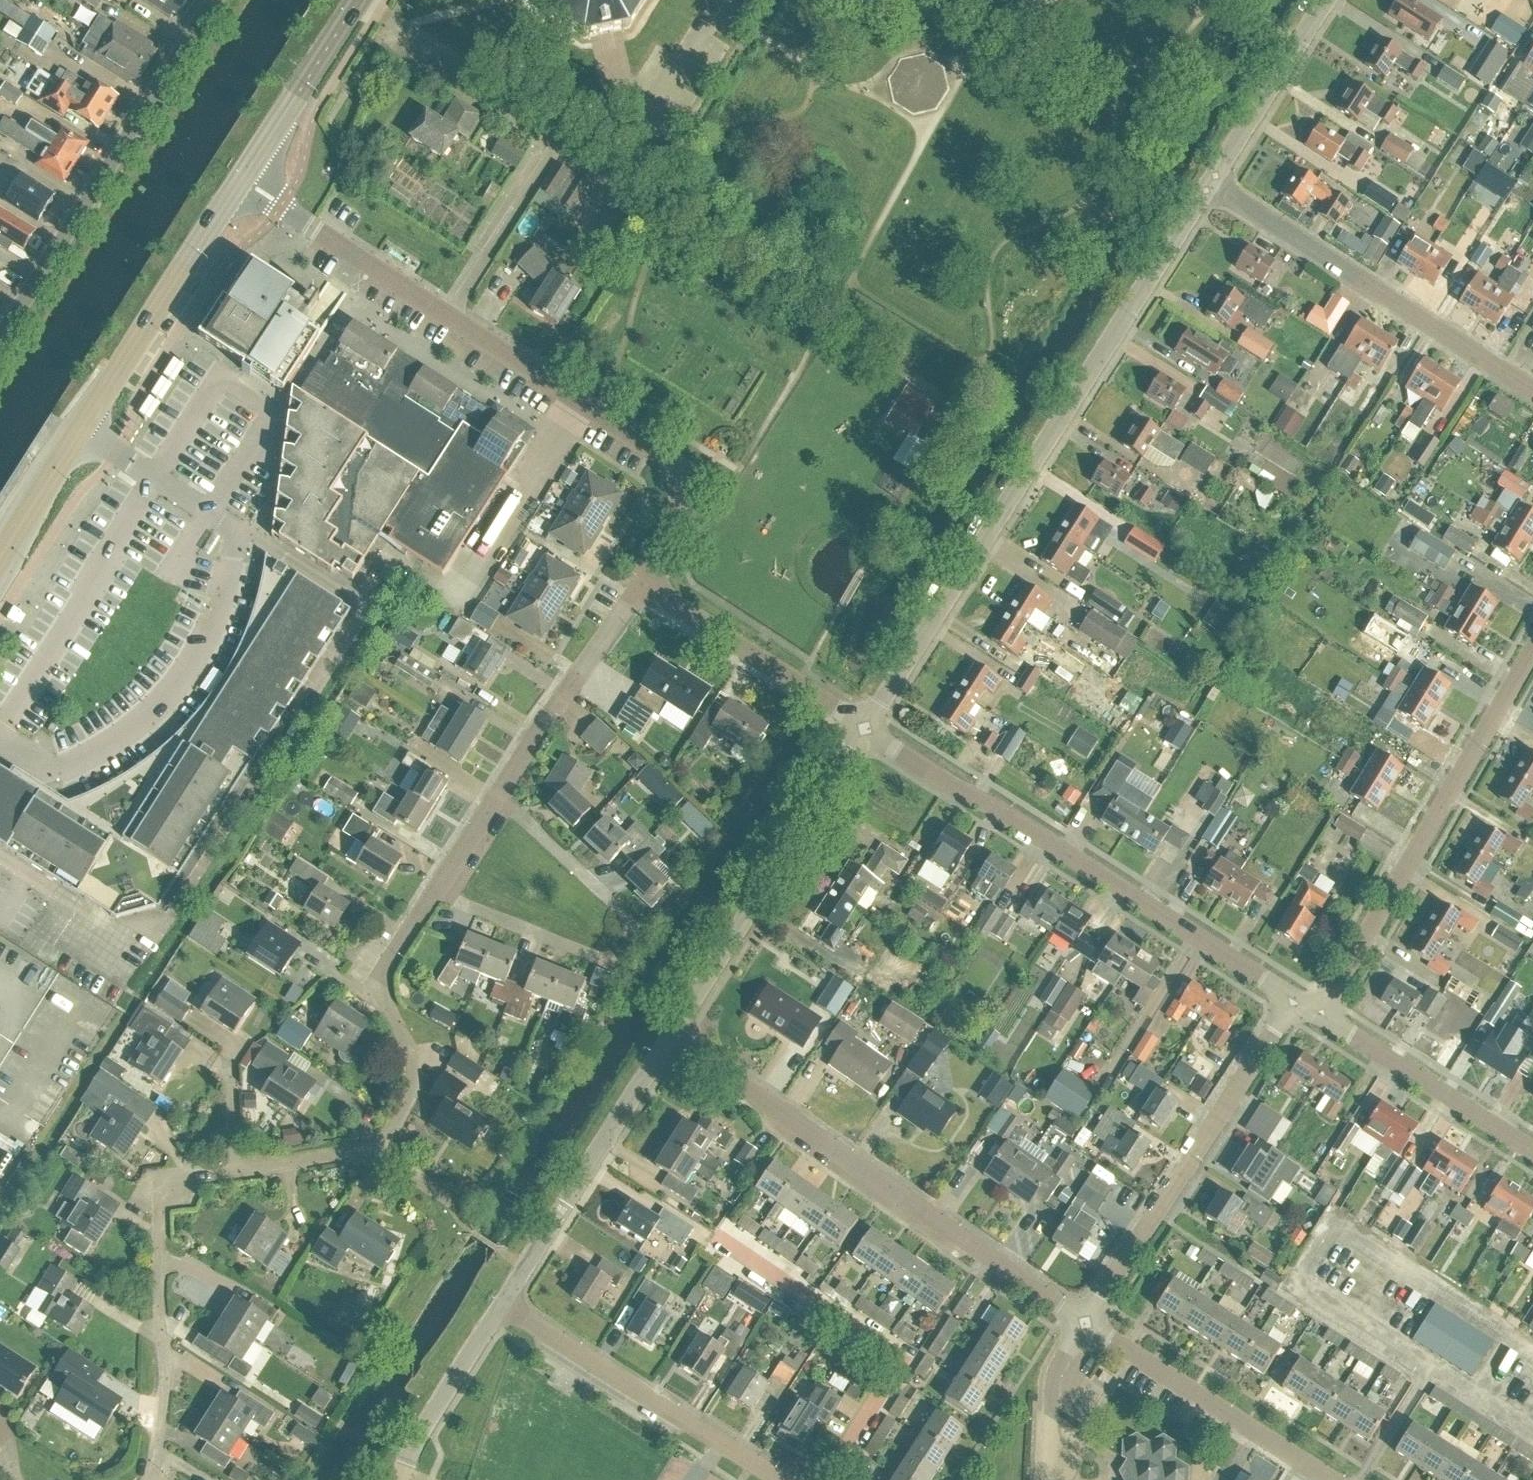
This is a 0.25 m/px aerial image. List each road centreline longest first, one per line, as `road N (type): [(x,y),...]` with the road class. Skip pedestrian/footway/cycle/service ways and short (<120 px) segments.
road 1 (residential): [(646,596),(688,476),(241,179)]
road 2 (unclassified): [(865,728),(1211,181)]
road 3 (residential): [(144,1479),(164,1376),(155,1203),(168,1187),(187,1181),(375,1146)]
road 4 (residential): [(1084,1325),(672,1033)]
road 5 (unclassified): [(1292,997),(865,728)]
road 6 (residential): [(1319,1014),(1532,648)]
road 7 (residential): [(497,793),(633,921),(629,943),(604,960),(435,893)]
road 8 (unclassified): [(0,338),(214,0)]
road 9 (residential): [(1084,1325),(1292,997)]
road 10 (residential): [(1532,391),(1211,181)]
road 11 (unclassified): [(672,1033),(865,728)]
road 12 (residential): [(777,1479),(499,1304)]
road 13 (unclassified): [(499,1304),(672,1033)]
road 14 (primary): [(79,431),(241,179)]
road 15 (residential): [(1331,1479),(1084,1325)]
road 16 (residential): [(375,1146),(409,1092),(409,1067),(374,988),(435,893)]
road 17 (residential): [(865,728),(674,602),(646,596)]
road 18 (unclassified): [(1532,1150),(1319,1014)]
road 19 (residential): [(497,793),(634,596),(646,596)]
road 20 (primary): [(241,179),(359,0)]
road 21 (unclassified): [(1211,181),(1325,0)]
road 22 (unclassified): [(401,1479),(410,1448),(499,1304)]
road 23 (residential): [(1049,1479),(1053,1379),(1084,1325)]
road 24 (primary): [(0,556),(79,431)]

